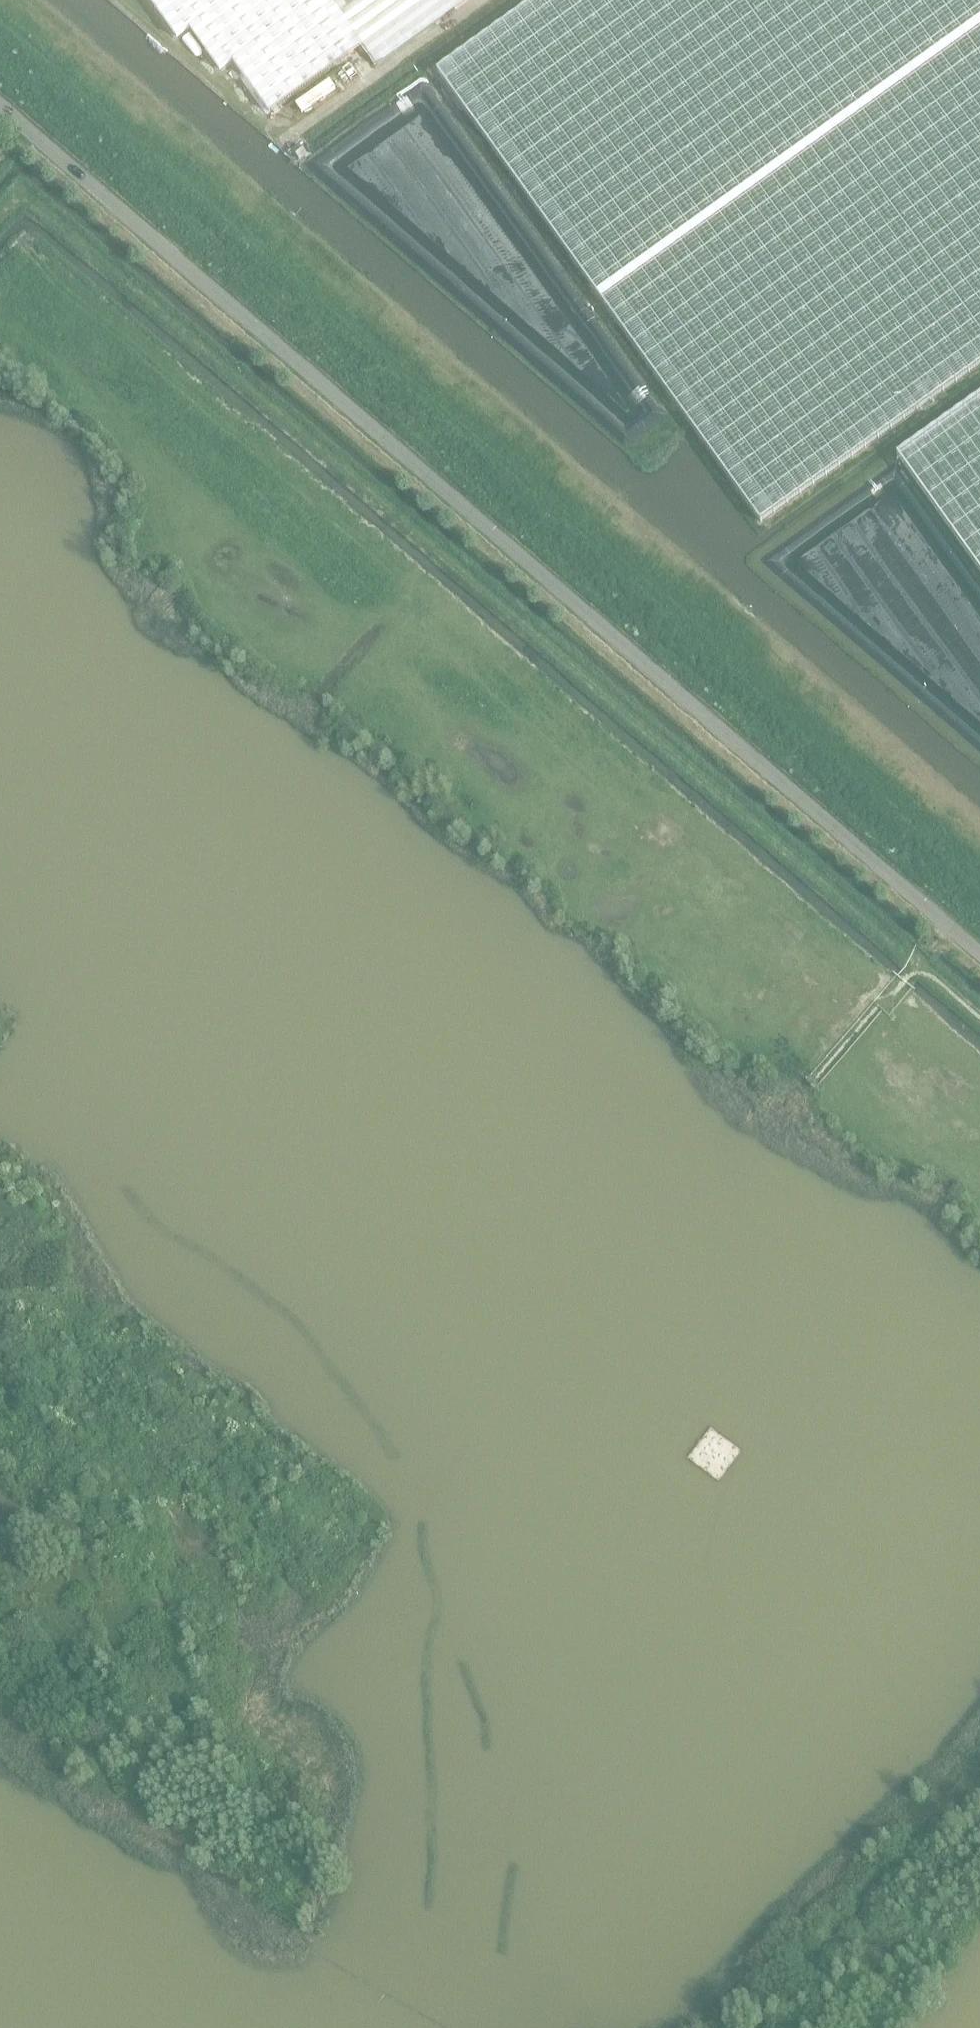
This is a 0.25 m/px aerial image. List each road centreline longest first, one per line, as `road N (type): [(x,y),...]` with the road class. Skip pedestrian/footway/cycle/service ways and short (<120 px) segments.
road 1 (unclassified): [(0,102),(979,951)]
road 2 (track): [(979,845),(0,6)]

